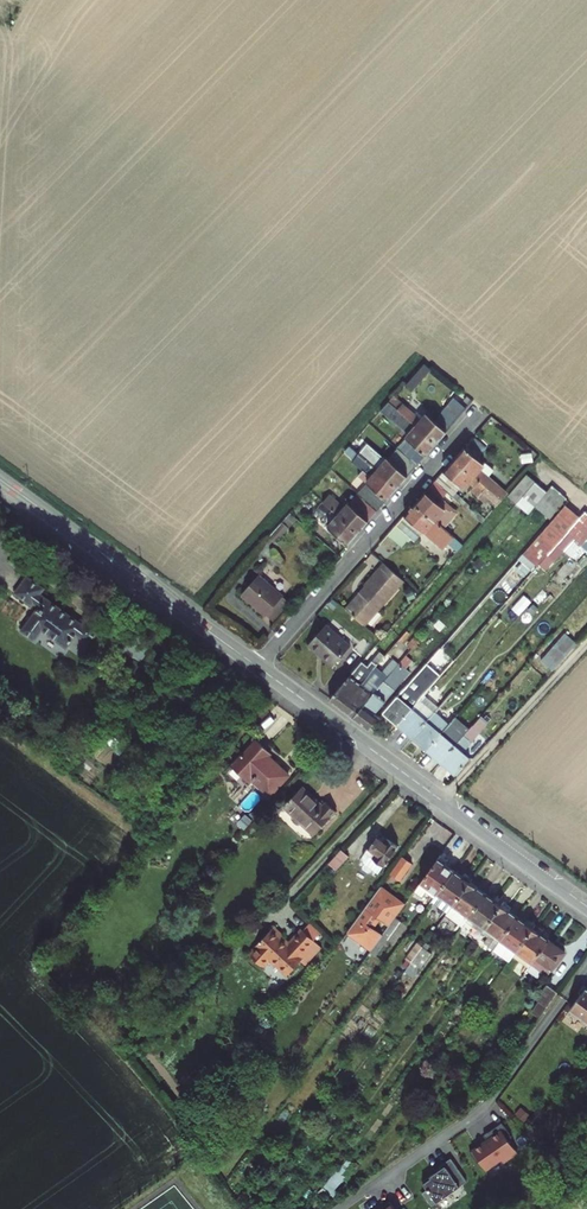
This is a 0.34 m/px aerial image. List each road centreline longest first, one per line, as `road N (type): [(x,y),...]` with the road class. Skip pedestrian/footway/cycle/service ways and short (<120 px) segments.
road 1 (tertiary): [(257,667),(586,907)]
road 2 (residential): [(477,415),(257,667)]
road 3 (tertiary): [(0,480),(257,667)]

